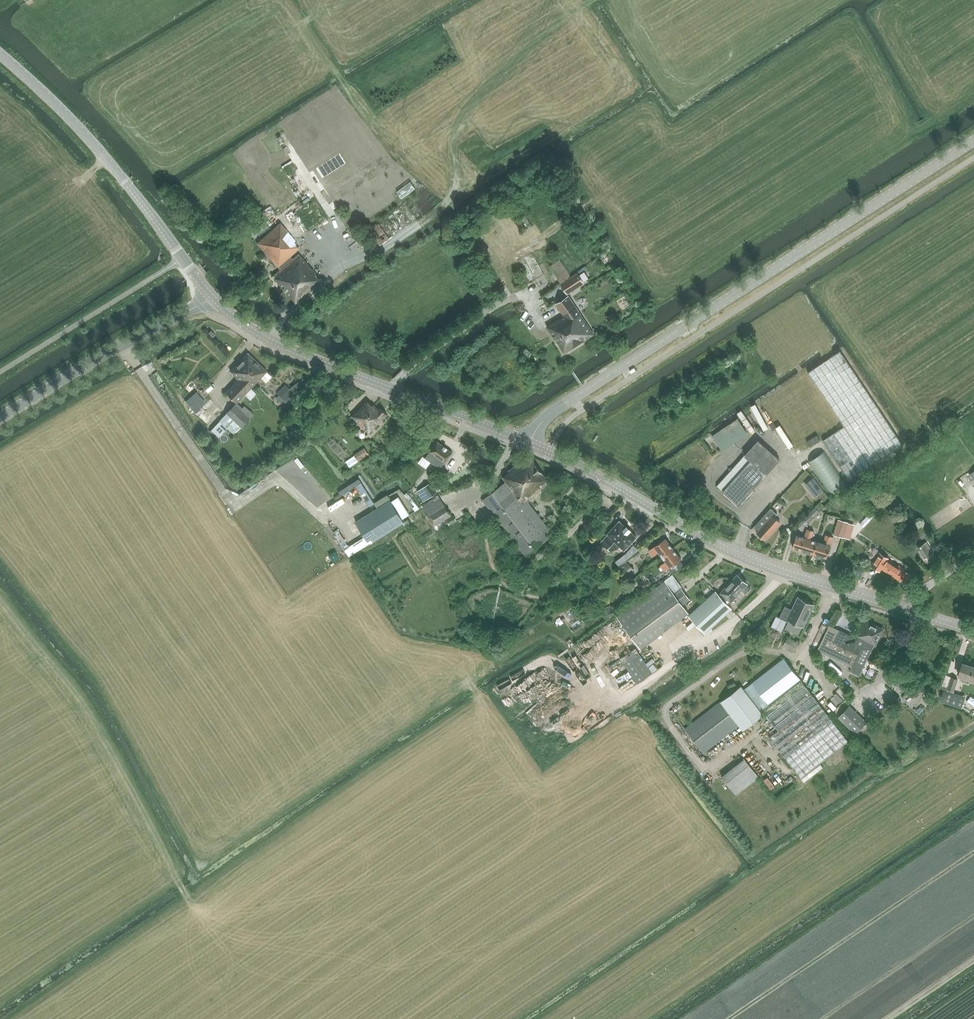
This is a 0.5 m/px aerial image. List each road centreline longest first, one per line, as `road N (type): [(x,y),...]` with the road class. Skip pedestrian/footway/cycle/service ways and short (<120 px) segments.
road 1 (tertiary): [(532,442),(549,415),(973,141)]
road 2 (tertiary): [(973,630),(757,563),(532,442)]
road 3 (tertiary): [(532,442),(287,349),(208,298)]
road 4 (track): [(176,872),(82,698),(0,598)]
road 5 (tertiary): [(208,298),(116,170),(0,54)]
road 6 (tertiary): [(0,420),(208,298)]

